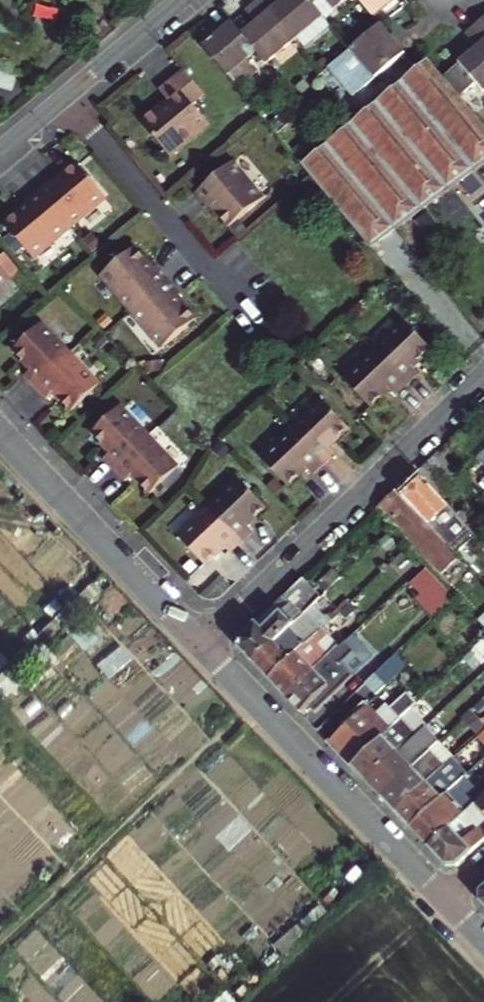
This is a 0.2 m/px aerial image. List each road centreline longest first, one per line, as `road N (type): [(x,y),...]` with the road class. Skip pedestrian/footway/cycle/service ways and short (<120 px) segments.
road 1 (residential): [(483,373),(202,644)]
road 2 (residential): [(444,899),(202,644)]
road 3 (residential): [(202,644),(0,432)]
road 4 (residential): [(64,96),(241,300)]
road 5 (residential): [(181,0),(64,96)]

